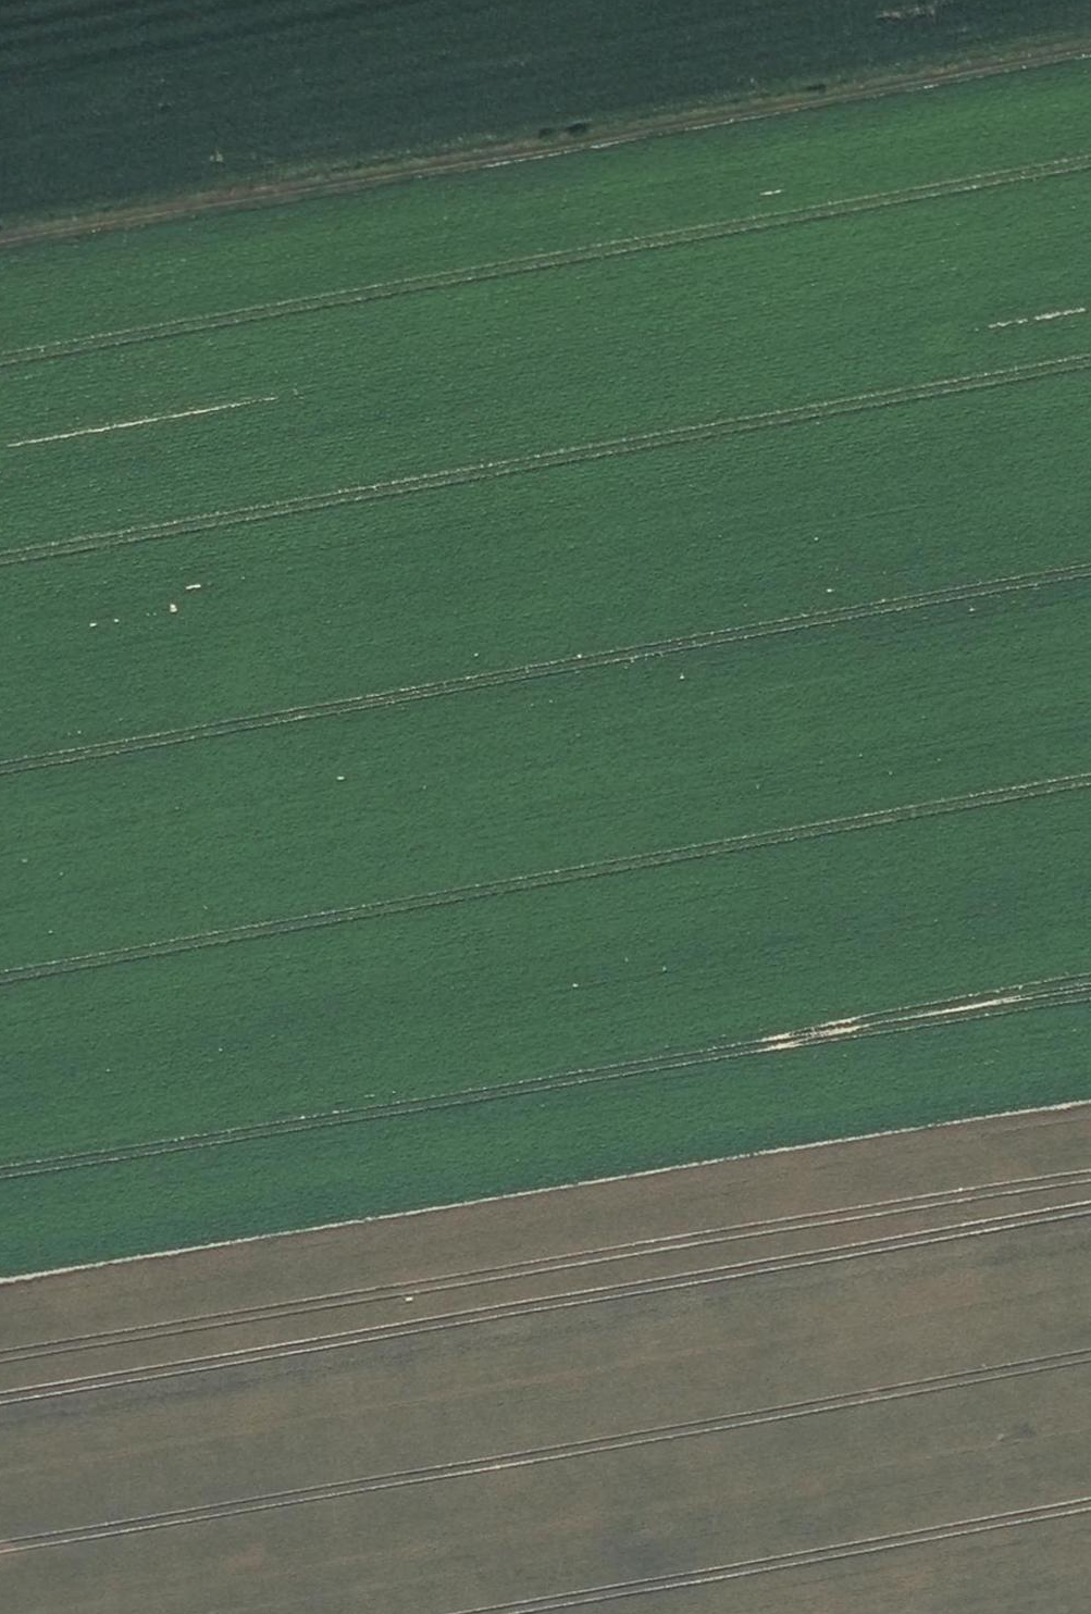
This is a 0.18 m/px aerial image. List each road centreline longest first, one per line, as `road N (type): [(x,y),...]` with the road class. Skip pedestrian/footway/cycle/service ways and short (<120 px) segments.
road 1 (track): [(0,232),(1090,31)]

